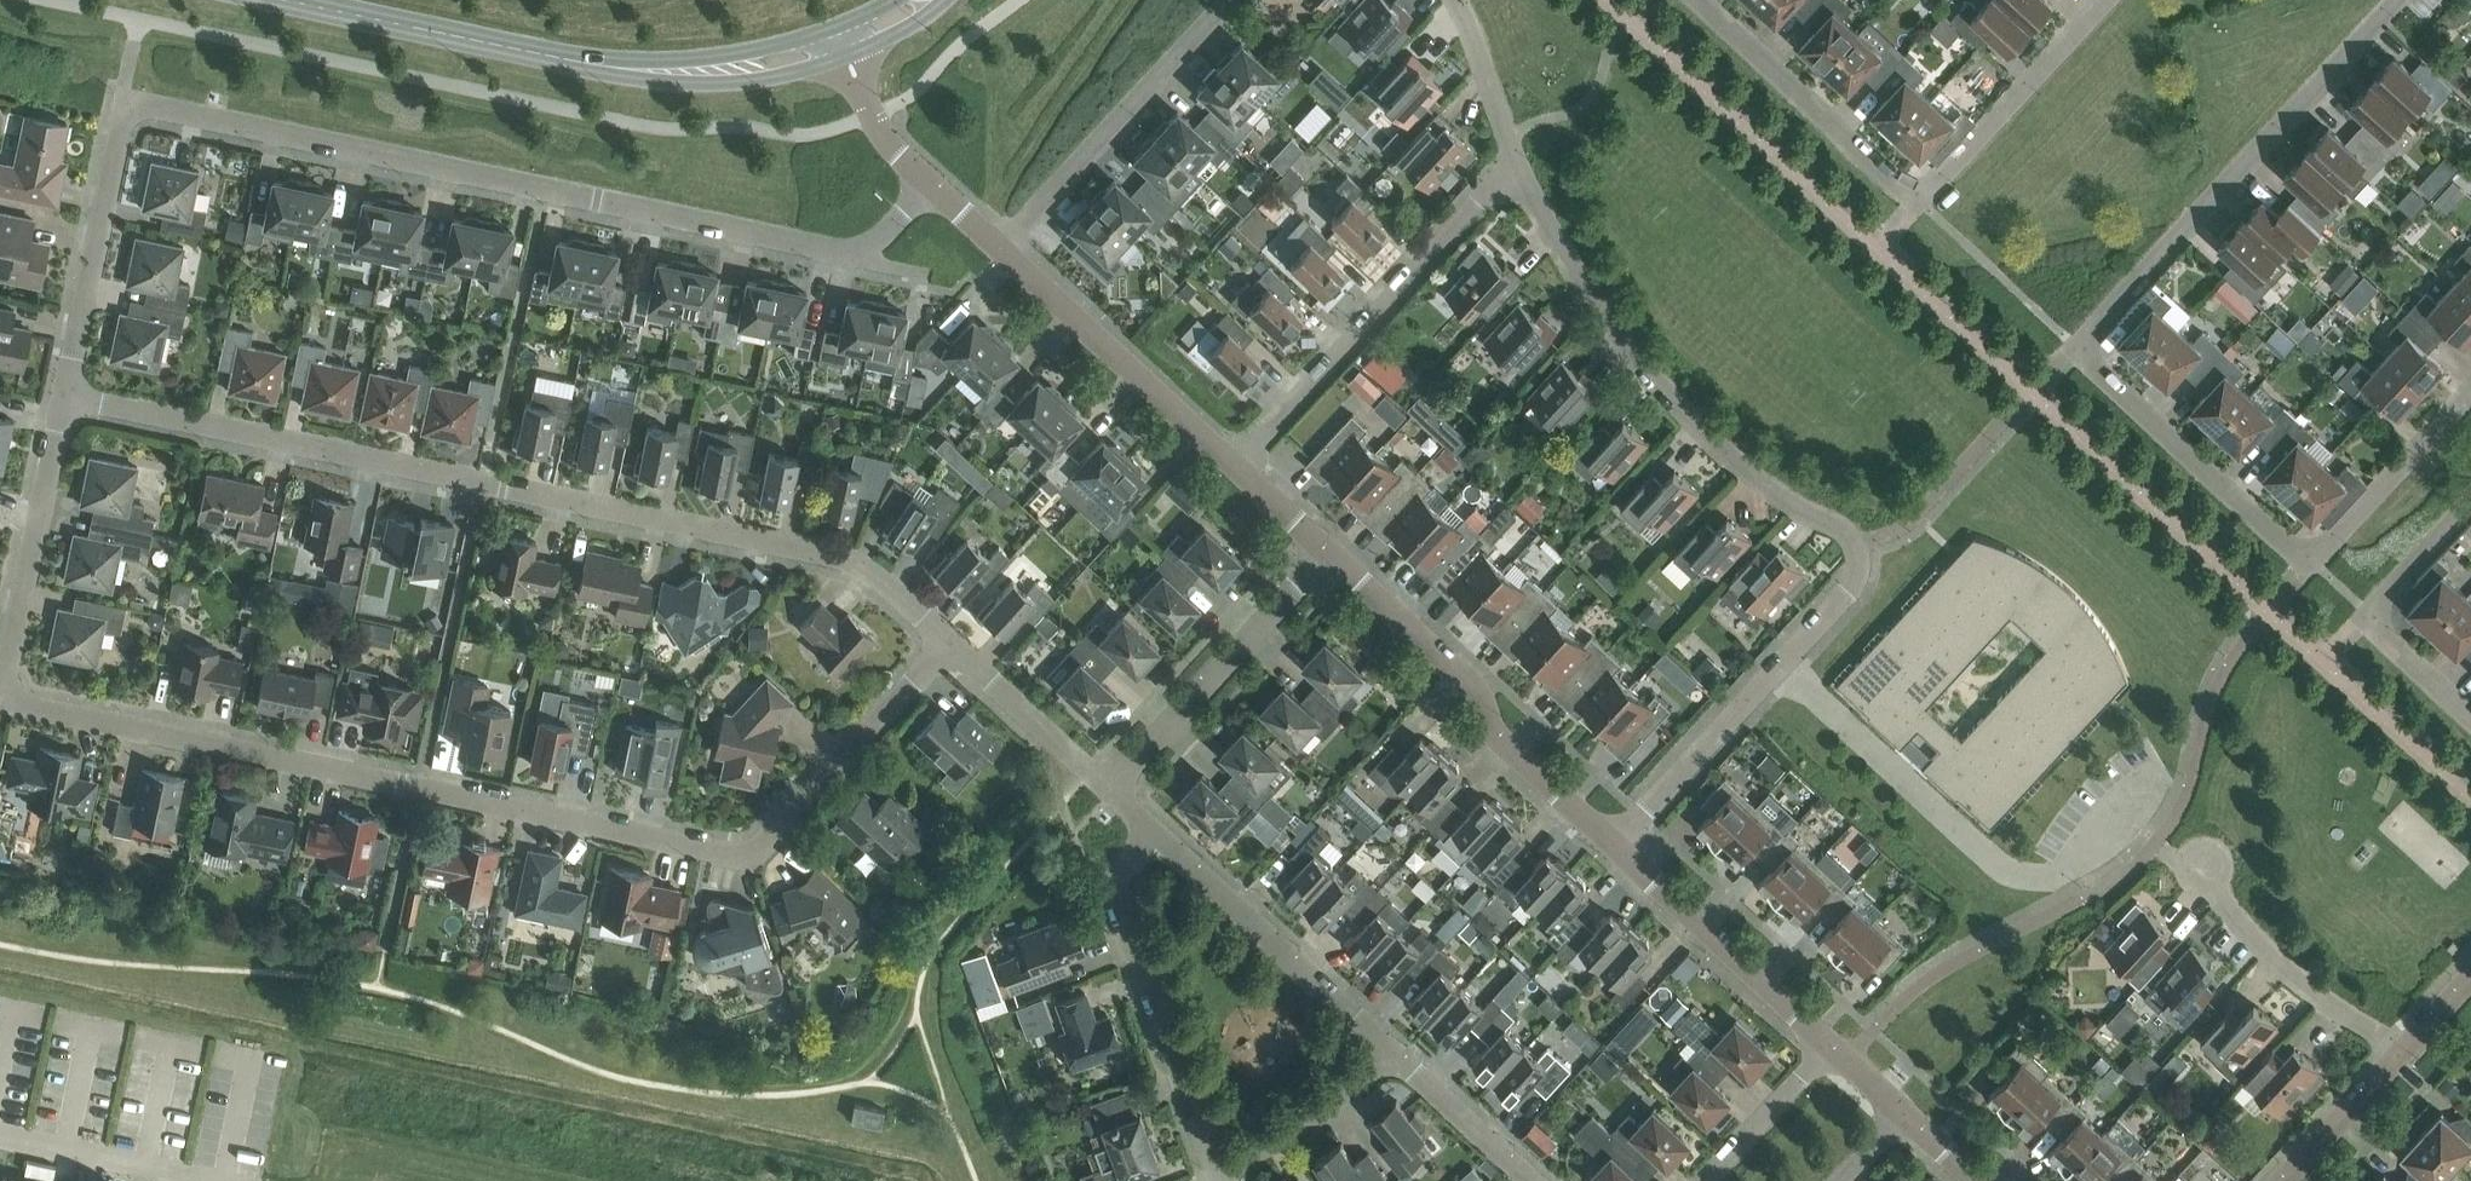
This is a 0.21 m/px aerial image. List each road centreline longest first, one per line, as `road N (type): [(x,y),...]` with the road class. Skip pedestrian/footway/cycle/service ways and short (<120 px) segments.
road 1 (residential): [(68,398),(130,107),(834,254),(870,254),(913,211),(920,181)]
road 2 (residential): [(5,700),(755,858),(948,642)]
road 3 (residential): [(2470,381),(2297,563),(2070,348),(2396,0)]
road 4 (residential): [(948,642),(832,551),(68,398)]
road 5 (residential): [(1618,844),(1867,557),(1842,531),(1773,496),(1656,396),(1509,165)]
road 6 (residential): [(1692,0),(1915,208),(2102,0)]
road 7 (secondary): [(273,0),(621,66),(715,71)]
road 8 (residential): [(1325,560),(1618,844)]
road 9 (residential): [(1232,461),(1509,165)]
road 10 (residential): [(1155,829),(1113,889),(1216,1179)]
road 11 (residential): [(2401,1062),(2119,808)]
road 12 (residential): [(1241,0),(1003,256)]
road 13 (residential): [(1392,1052),(1155,829)]
road 14 (residential): [(1115,793),(1325,560)]
road 15 (residential): [(2470,722),(2360,617),(2470,501)]
road 16 (residential): [(5,700),(68,398)]
road 17 (residential): [(1003,256),(1232,461)]
road 18 (residential): [(1618,844),(1827,1046)]
road 19 (residential): [(1115,793),(948,642)]
road 20 (residential): [(1216,1179),(1282,1157),(1347,1109),(1392,1052)]
road 21 (residential): [(1530,1180),(1392,1052)]
road 22 (residential): [(1705,1180),(1827,1046)]
road 23 (residential): [(1509,165),(1450,0)]
road 24 (residential): [(2298,1180),(2401,1062)]
road 25 (residential): [(1232,461),(1325,560)]
road 26 (secondary): [(715,71),(769,77),(844,57)]
road 27 (secondary): [(832,31),(715,71)]

